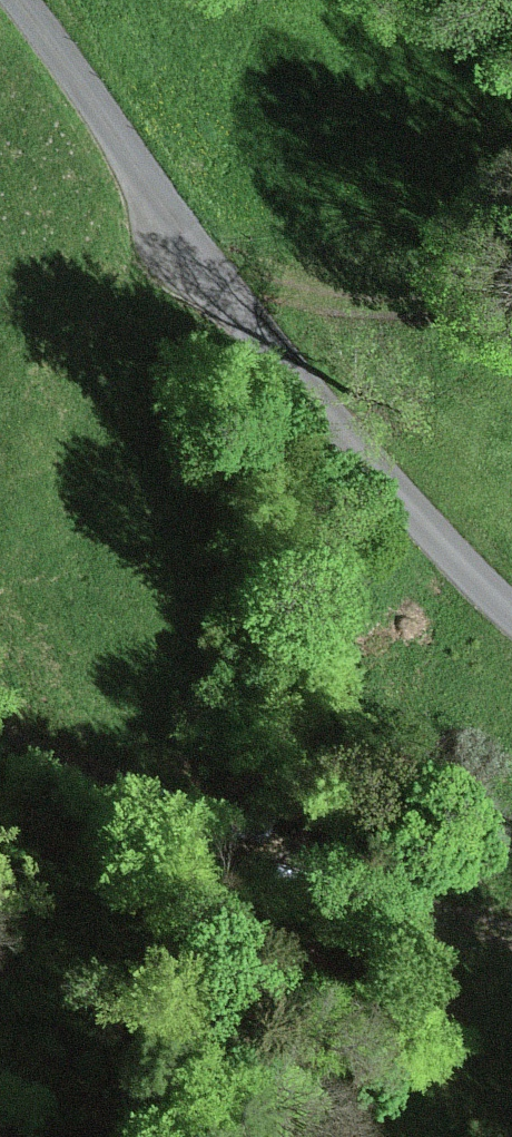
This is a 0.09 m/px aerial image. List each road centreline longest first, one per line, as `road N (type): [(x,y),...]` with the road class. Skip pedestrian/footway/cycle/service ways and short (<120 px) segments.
road 1 (unclassified): [(17,0),(226,294),(511,636)]
road 2 (track): [(511,922),(482,903),(249,846),(0,751)]
road 3 (track): [(226,294),(511,310)]

